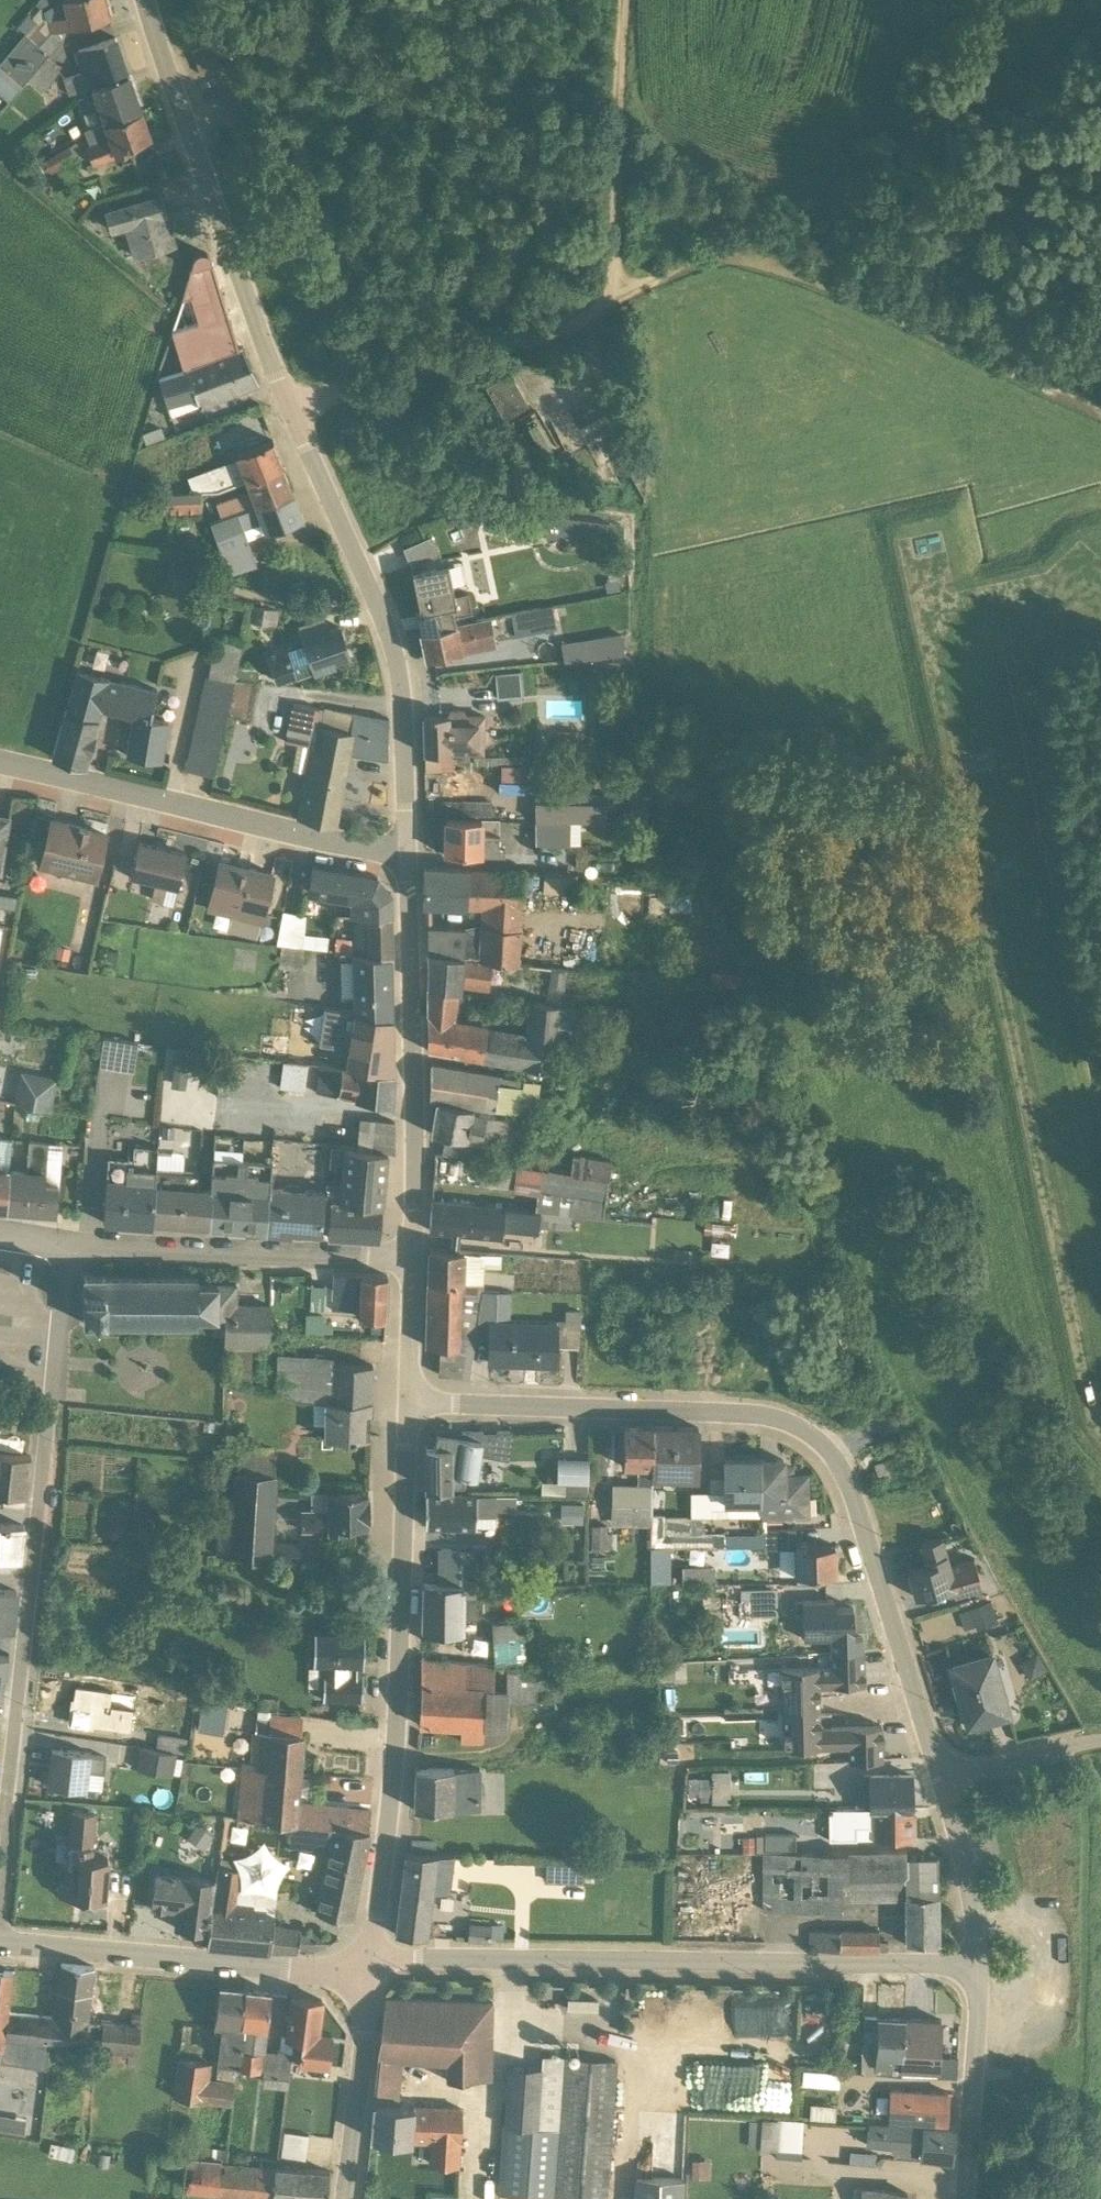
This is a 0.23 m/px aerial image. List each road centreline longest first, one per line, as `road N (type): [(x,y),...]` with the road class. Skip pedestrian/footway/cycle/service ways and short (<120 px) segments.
road 1 (residential): [(413,860),(404,686),(274,372),(145,0)]
road 2 (track): [(1100,409),(794,272),(719,256),(535,342),(293,417)]
road 3 (residential): [(947,1780),(845,1479),(798,1428),(736,1413),(408,1404)]
road 4 (residential): [(980,1967),(373,1964)]
road 5 (residential): [(373,1964),(396,1773),(408,1404)]
road 6 (residential): [(0,1890),(54,1376)]
road 7 (residential): [(0,766),(413,860)]
road 8 (residential): [(413,1260),(413,860)]
road 9 (residential): [(373,1964),(320,1973),(0,1945)]
road 10 (residential): [(69,1246),(413,1260)]
road 11 (track): [(632,292),(613,247),(622,0)]
road 12 (residential): [(344,2198),(373,1964)]
road 13 (residential): [(964,2198),(980,1967)]
road 14 (residential): [(980,1967),(967,1860),(947,1780)]
road 15 (unclassified): [(947,1780),(1100,1741)]
road 16 (residential): [(408,1404),(413,1260)]
road 17 (residential): [(69,1246),(54,1376)]

